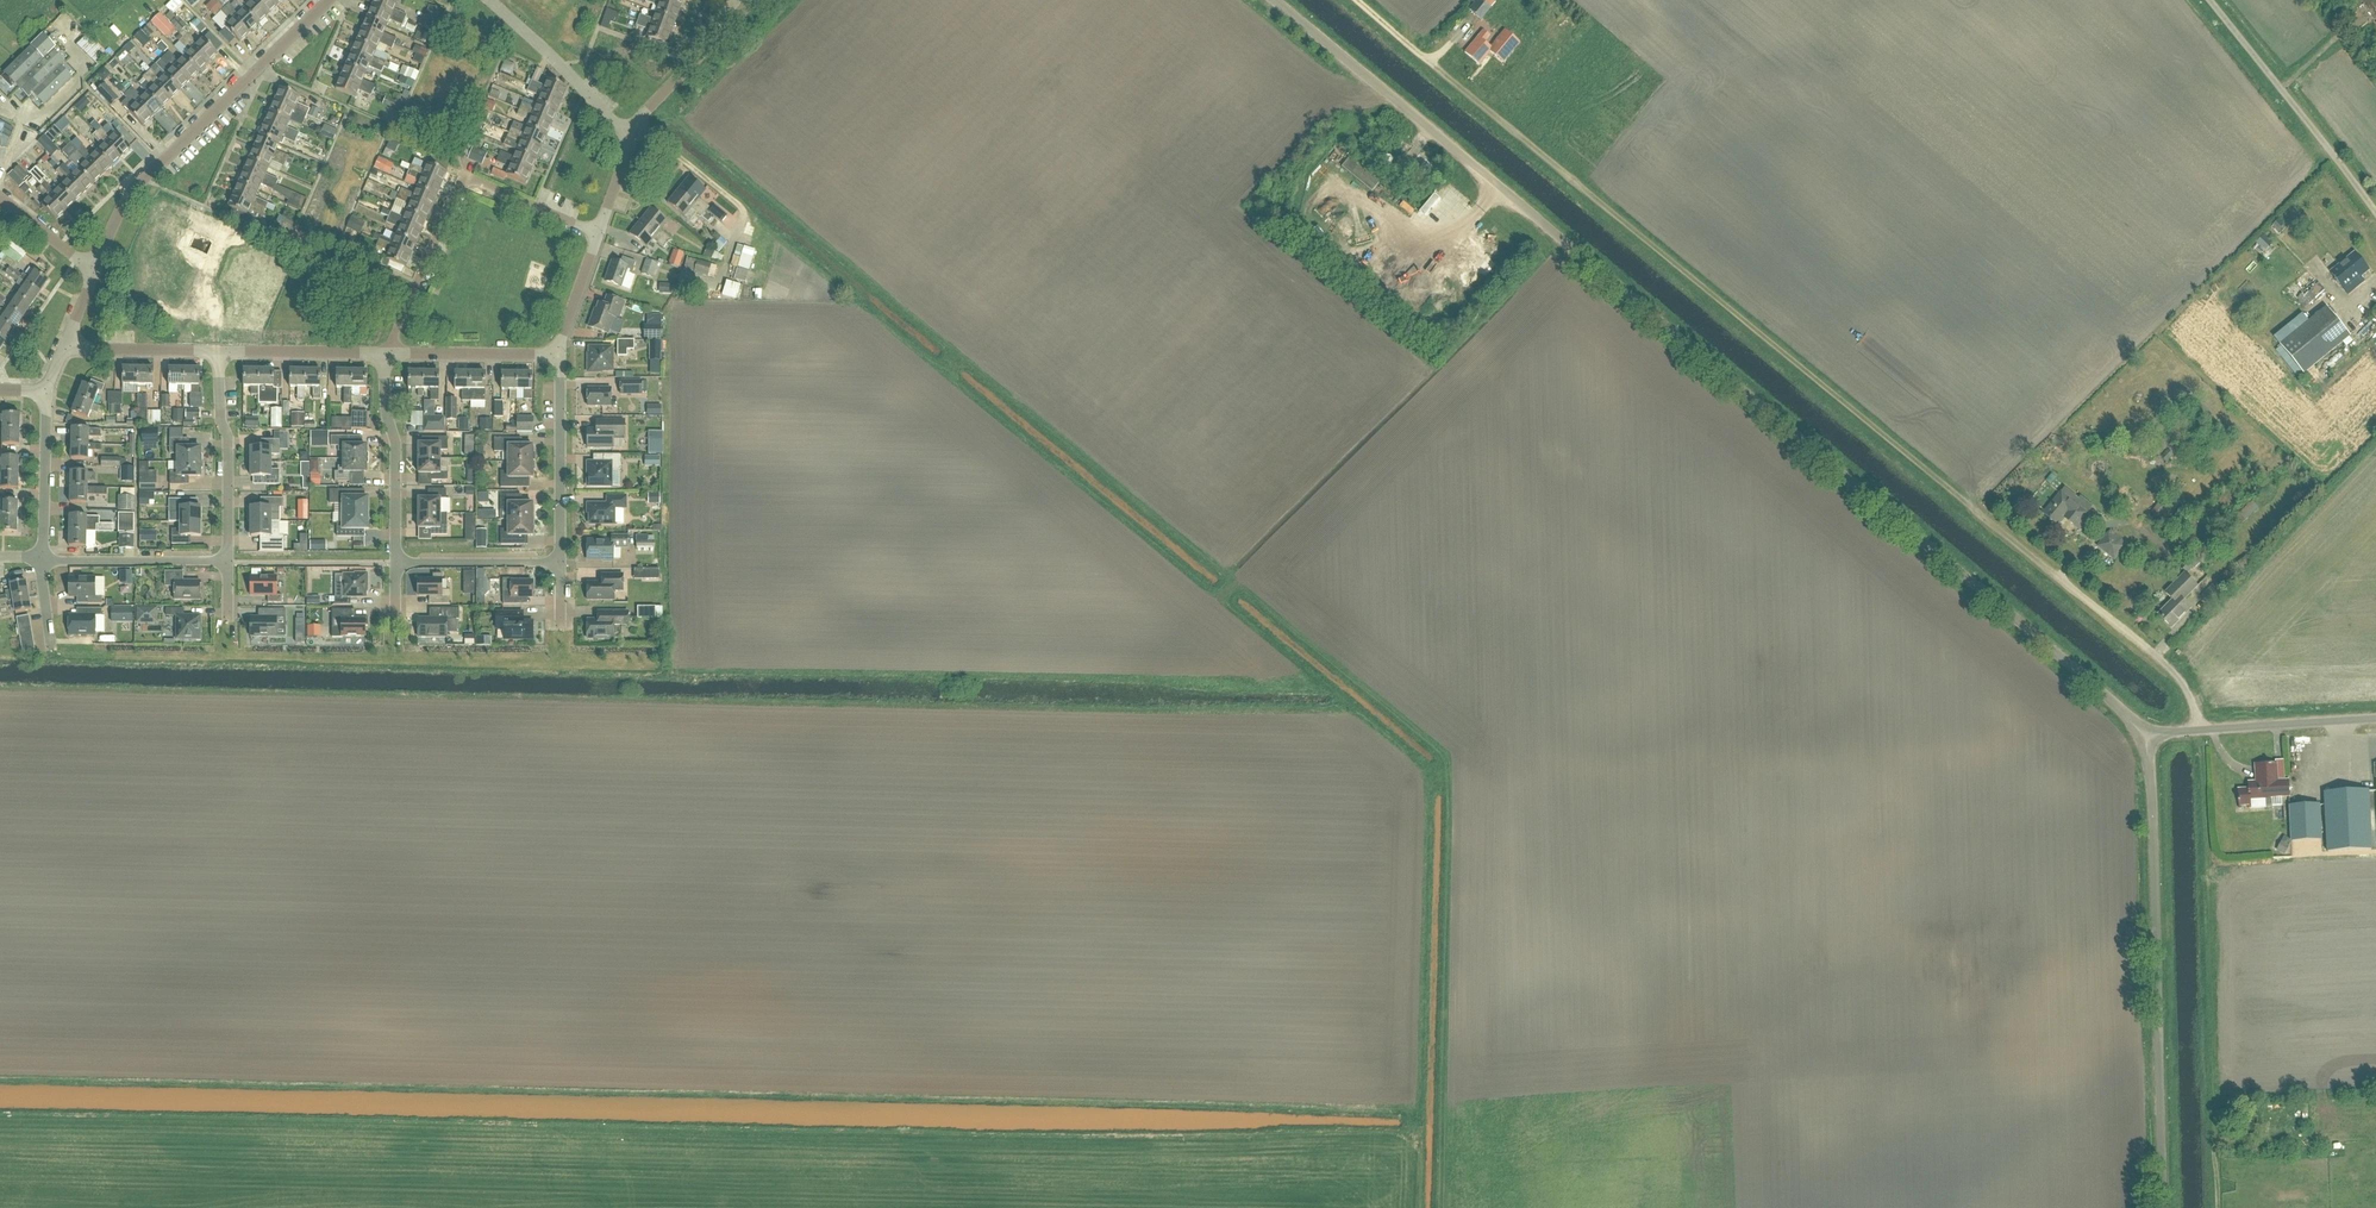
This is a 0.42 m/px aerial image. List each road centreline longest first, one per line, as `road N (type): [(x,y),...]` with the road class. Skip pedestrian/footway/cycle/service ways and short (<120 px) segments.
road 1 (unclassified): [(2144,737),(2104,694),(1273,0)]
road 2 (track): [(2062,579),(1356,0)]
road 3 (unclassified): [(2163,1207),(2151,766),(2144,737)]
road 4 (residential): [(94,272),(137,188),(328,0)]
road 5 (residential): [(387,353),(462,175),(596,233)]
road 6 (unclassified): [(2375,214),(2209,0)]
road 7 (residential): [(228,562),(220,351)]
road 8 (residential): [(394,563),(387,353)]
road 9 (unclassified): [(2199,731),(2177,676),(2062,579)]
road 10 (residential): [(560,562),(557,354)]
road 11 (residential): [(631,138),(489,0)]
road 12 (residential): [(228,562),(42,561)]
road 13 (residential): [(631,138),(754,0)]
road 14 (unclassified): [(2375,721),(2199,731)]
road 15 (residential): [(387,353),(557,354)]
road 16 (residential): [(41,558),(45,391)]
road 17 (residential): [(220,351),(387,353)]
road 18 (residential): [(394,563),(560,562)]
road 19 (residential): [(63,348),(220,351)]
road 20 (residential): [(557,354),(596,233)]

